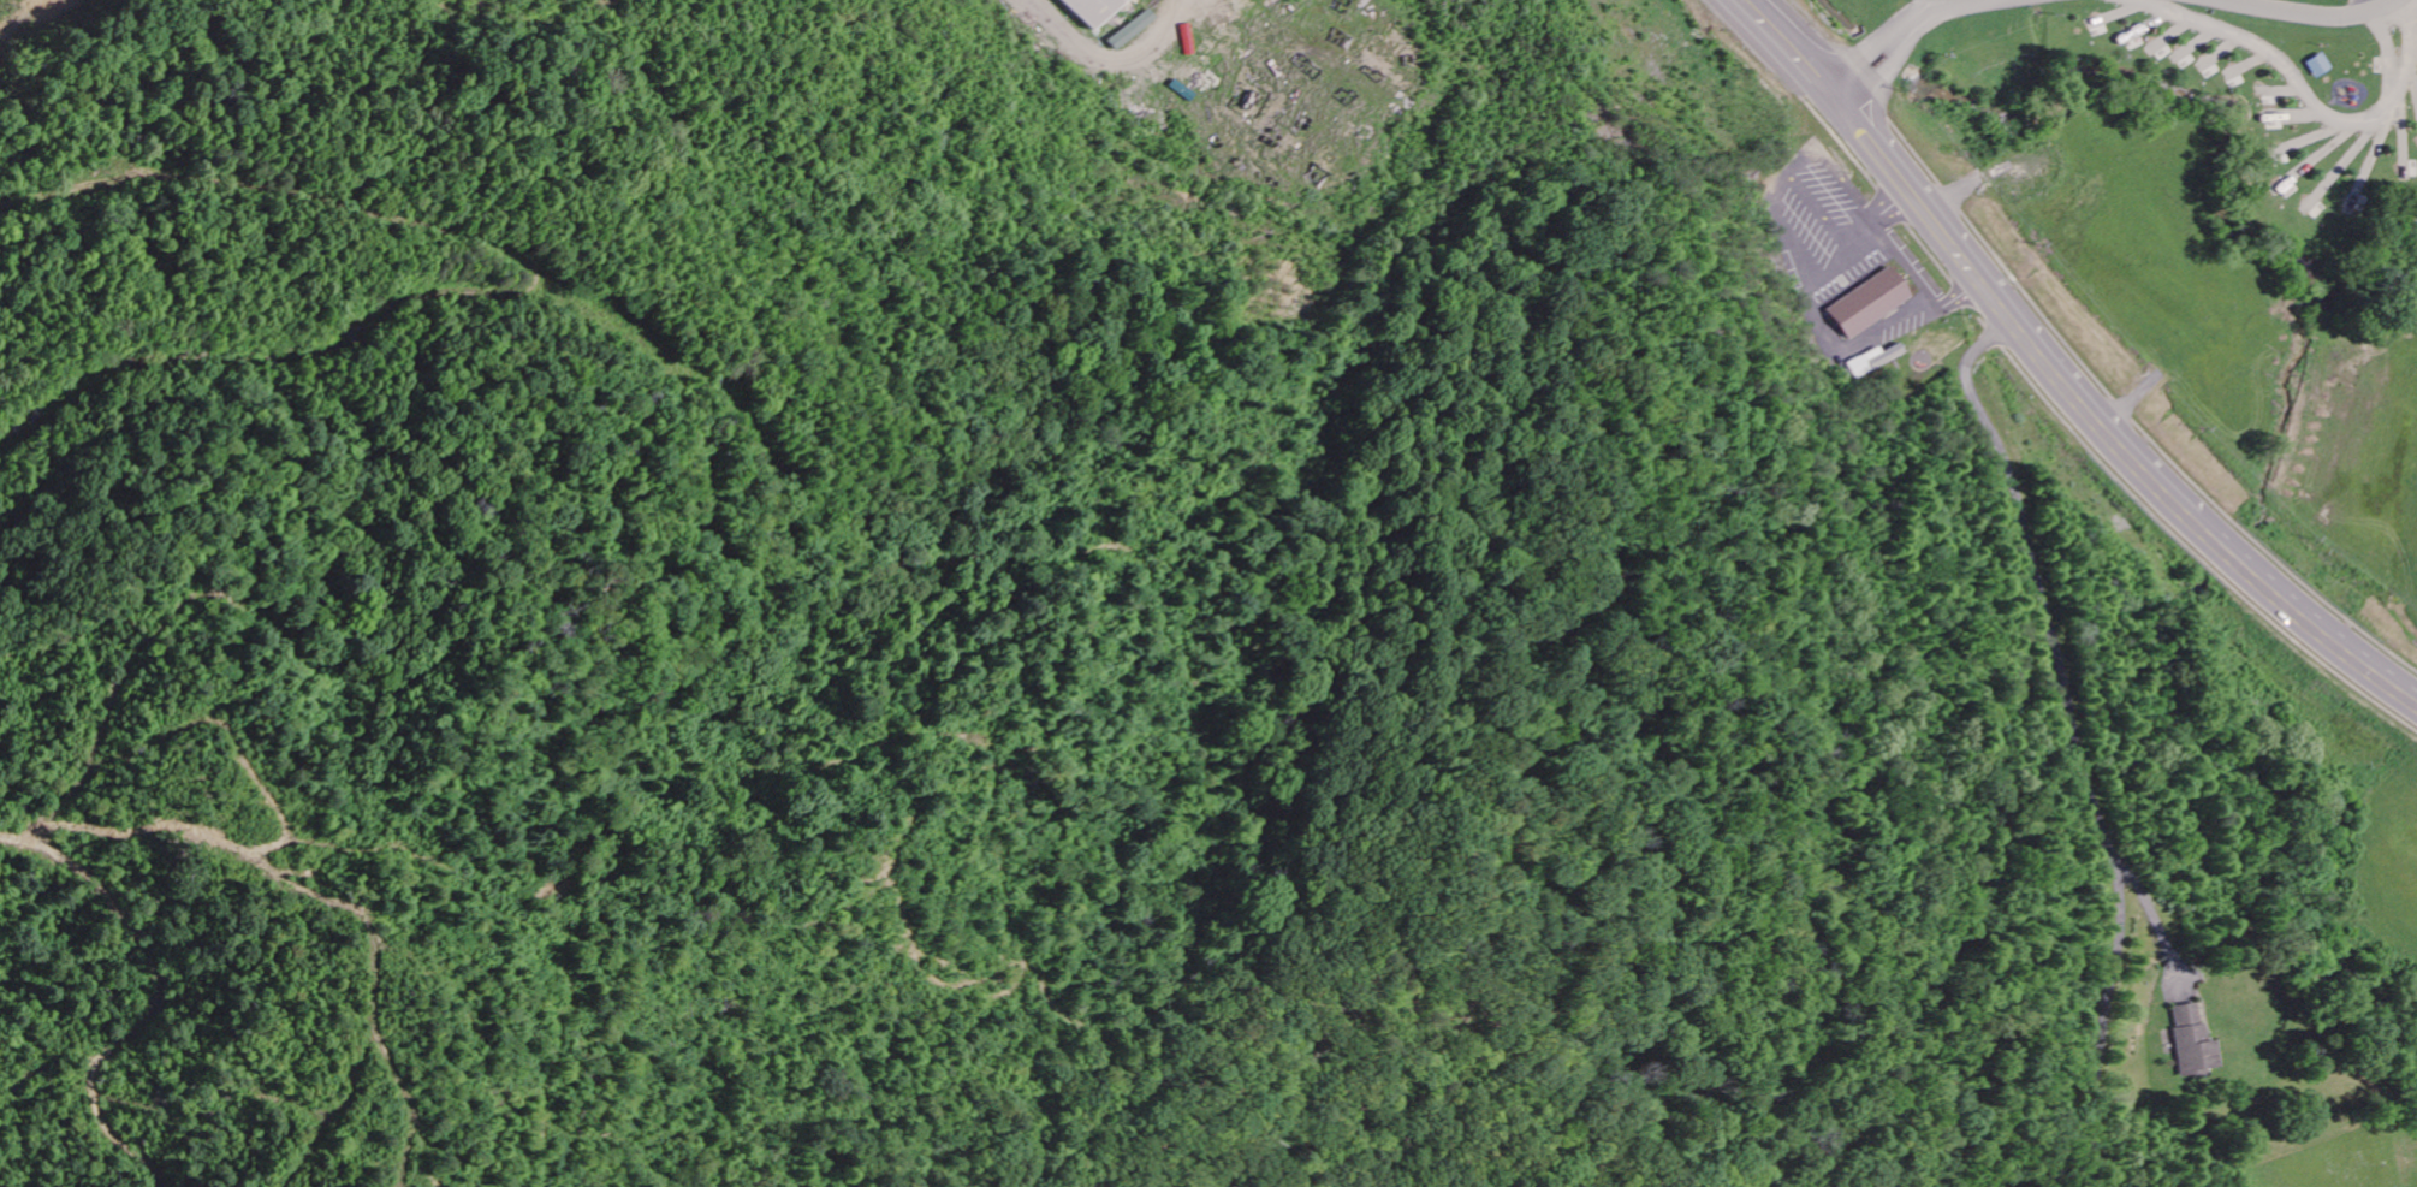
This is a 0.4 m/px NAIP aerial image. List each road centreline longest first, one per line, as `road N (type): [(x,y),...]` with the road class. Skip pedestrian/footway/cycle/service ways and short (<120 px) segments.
road 1 (trunk): [(1843,88),(2017,317),(2205,516)]
road 2 (trunk): [(2205,516),(2416,688)]
road 3 (residential): [(2203,0),(2358,16),(2387,0)]
road 4 (residential): [(1843,88),(1895,38),(1981,0)]

